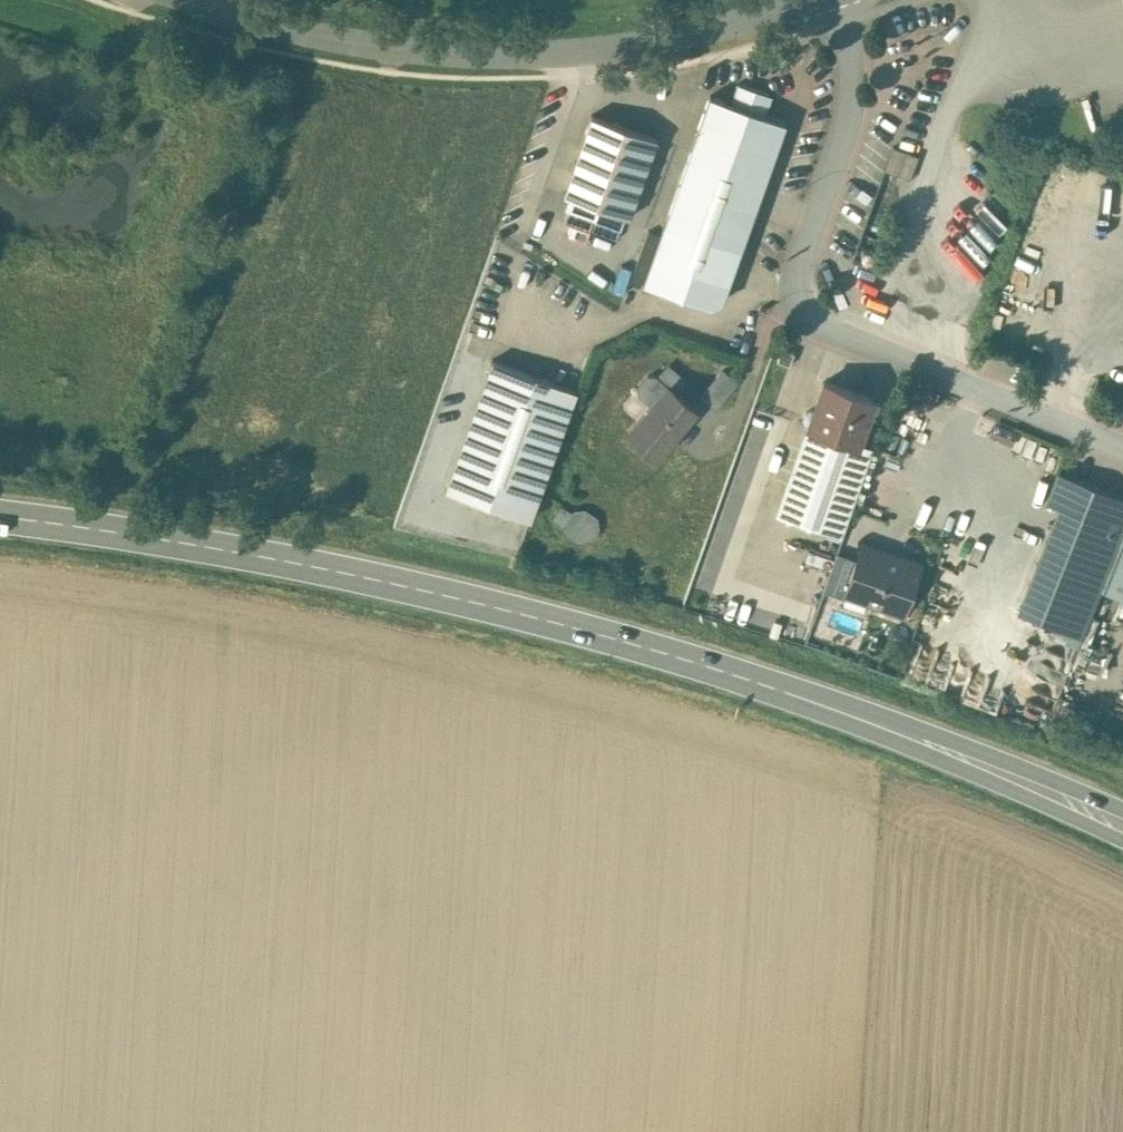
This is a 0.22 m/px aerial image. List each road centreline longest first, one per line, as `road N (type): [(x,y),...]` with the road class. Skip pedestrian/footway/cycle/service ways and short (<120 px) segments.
road 1 (secondary): [(1122,823),(842,709),(637,642),(300,560),(0,514)]
road 2 (residential): [(842,0),(853,69),(847,122),(794,284),(803,311),(866,345),(1122,448)]
road 3 (tertiary): [(189,3),(347,43),(518,55),(673,36),(811,0)]
road 4 (track): [(1122,255),(1102,242),(1079,252),(1064,332),(1074,361)]
road 5 (track): [(1051,420),(1074,361),(1122,318)]

